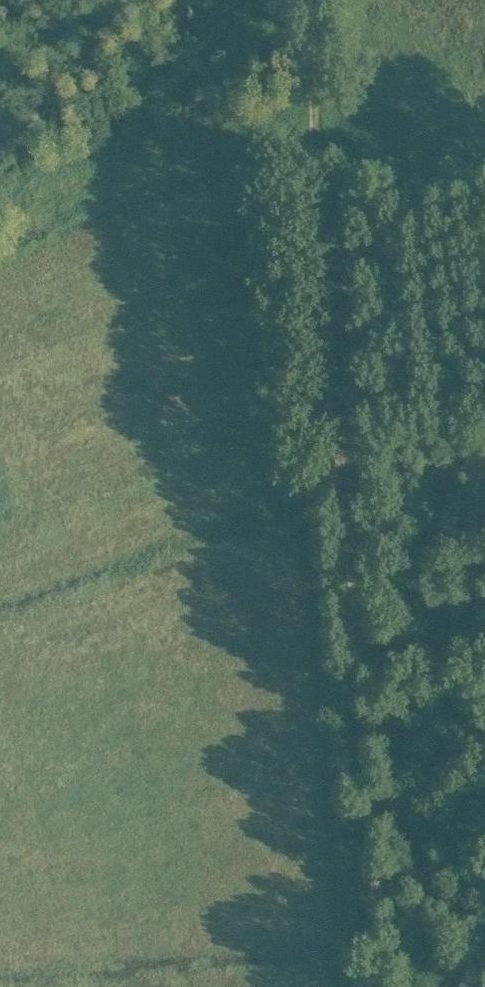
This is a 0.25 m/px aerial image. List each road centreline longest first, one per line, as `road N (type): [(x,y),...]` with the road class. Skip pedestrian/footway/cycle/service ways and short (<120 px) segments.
road 1 (track): [(294,0),(326,419),(385,986)]
road 2 (track): [(484,405),(326,419)]

